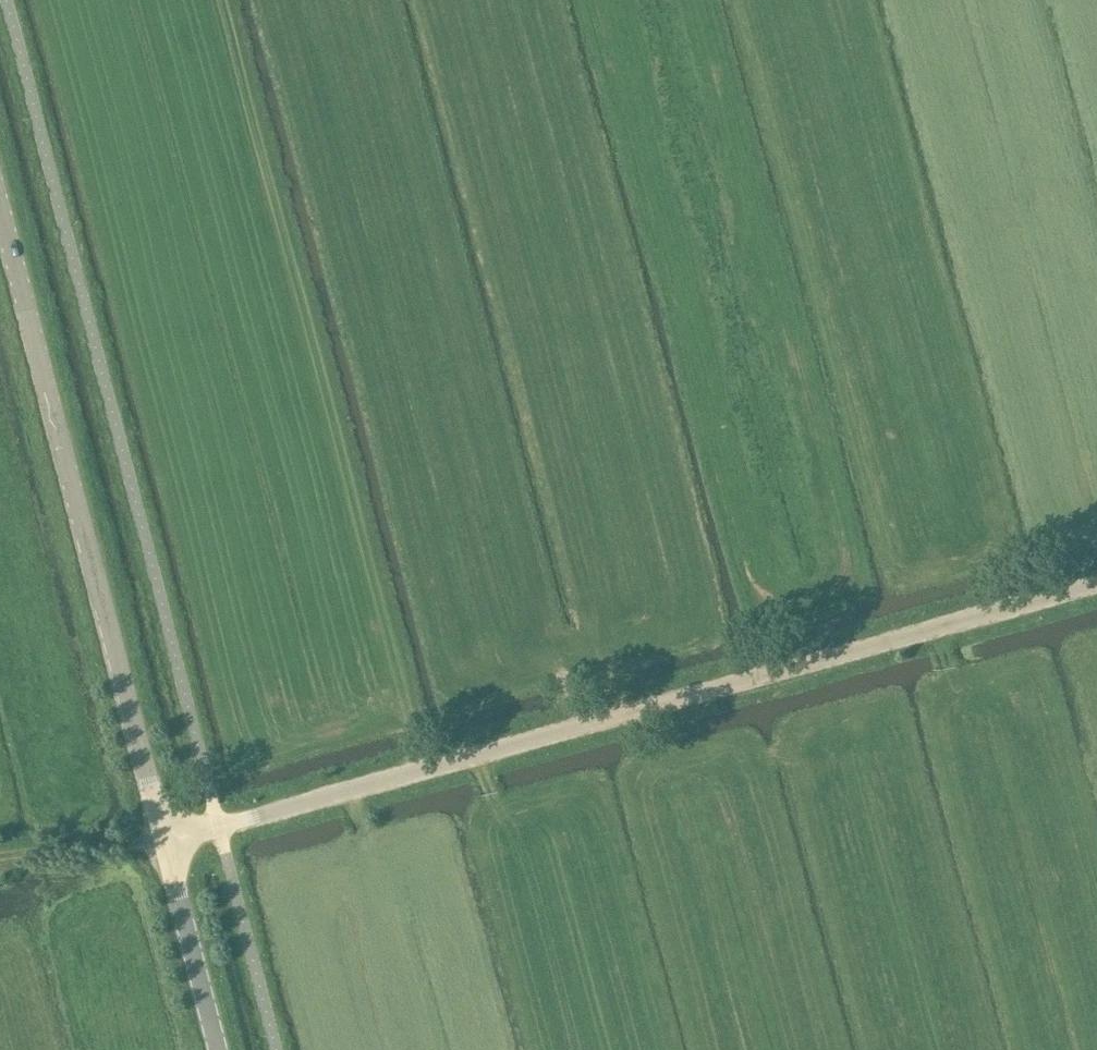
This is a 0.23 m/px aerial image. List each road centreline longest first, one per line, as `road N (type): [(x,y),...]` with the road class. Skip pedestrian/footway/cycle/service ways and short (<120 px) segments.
road 1 (unclassified): [(164,841),(1096,582)]
road 2 (tertiary): [(164,841),(0,208)]
road 3 (tertiary): [(216,1049),(164,841)]
road 4 (track): [(0,853),(164,841)]

